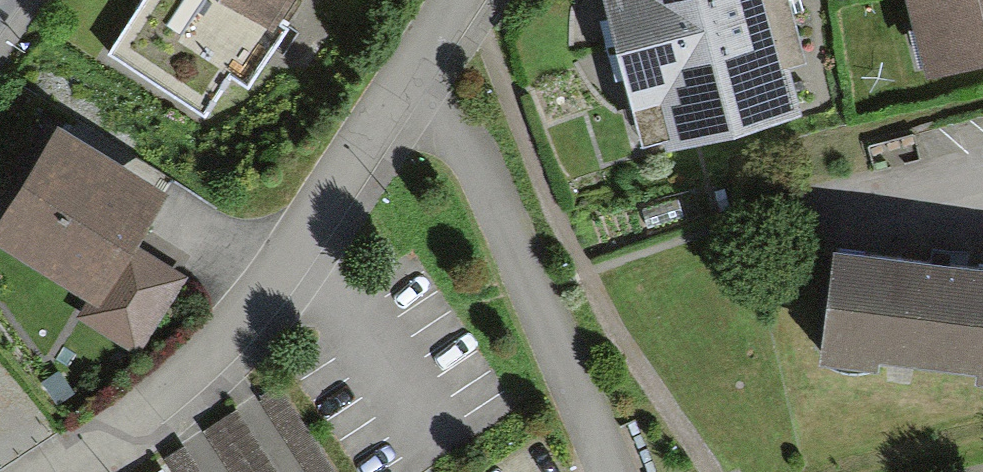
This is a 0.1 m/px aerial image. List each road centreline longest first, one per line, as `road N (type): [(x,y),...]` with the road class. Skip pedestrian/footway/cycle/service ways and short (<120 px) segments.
road 1 (residential): [(40,471),(165,390),(213,346),(259,295),(402,89)]
road 2 (residential): [(609,471),(473,154),(450,124),(402,89)]
road 3 (residential): [(815,208),(982,171)]

